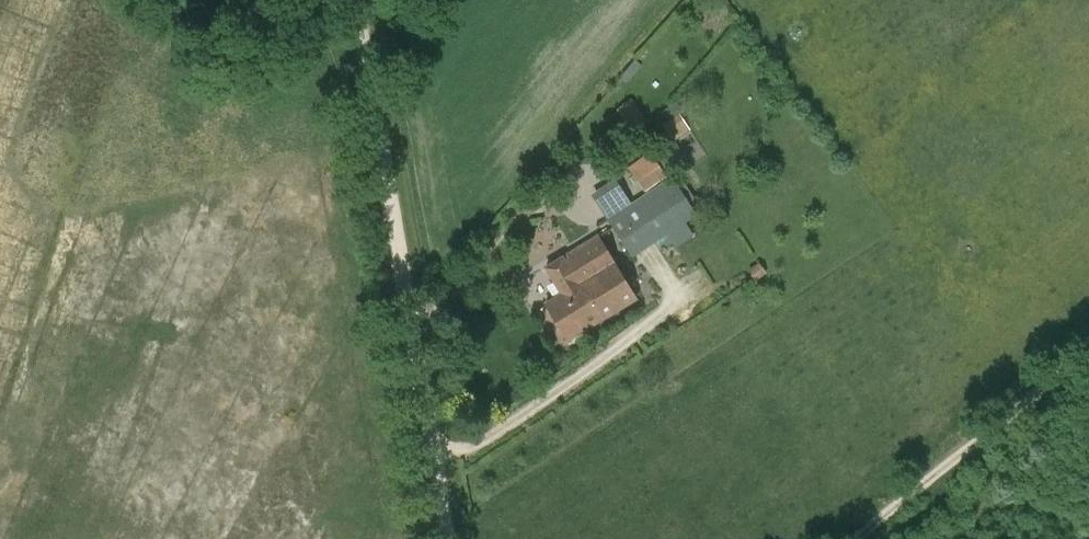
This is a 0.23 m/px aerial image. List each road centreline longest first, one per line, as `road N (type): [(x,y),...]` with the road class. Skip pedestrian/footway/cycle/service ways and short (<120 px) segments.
road 1 (unclassified): [(447,538),(346,0)]
road 2 (track): [(846,538),(1088,340)]

